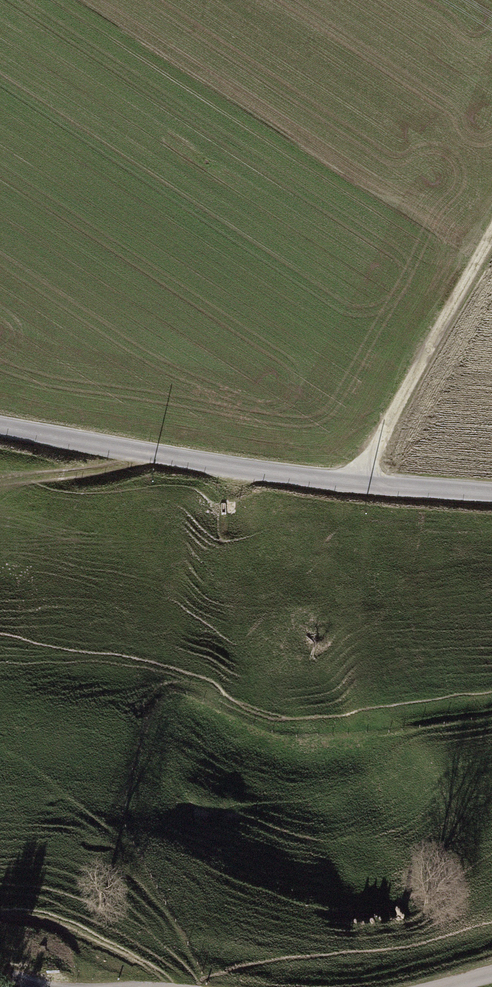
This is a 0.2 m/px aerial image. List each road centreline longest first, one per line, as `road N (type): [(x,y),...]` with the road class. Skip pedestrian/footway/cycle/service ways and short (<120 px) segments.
road 1 (unclassified): [(491,495),(262,474),(0,428)]
road 2 (track): [(371,484),(381,436),(491,235)]

